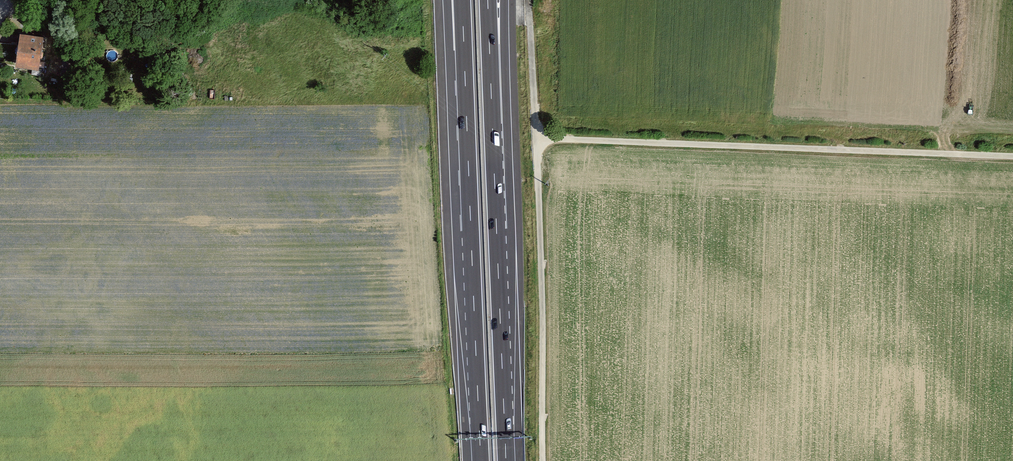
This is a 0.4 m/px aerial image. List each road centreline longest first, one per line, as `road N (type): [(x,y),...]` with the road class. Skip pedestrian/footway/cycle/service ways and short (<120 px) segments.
road 1 (track): [(537,138),(1012,156)]
road 2 (track): [(542,460),(529,6)]
road 3 (motorway): [(506,460),(493,130)]
road 4 (motorway): [(468,147),(481,460)]
road 5 (motorway): [(452,0),(468,147)]
road 6 (motorway): [(462,0),(468,147)]
road 7 (motorway): [(493,130),(501,0)]
road 8 (motorway): [(493,130),(488,0)]

